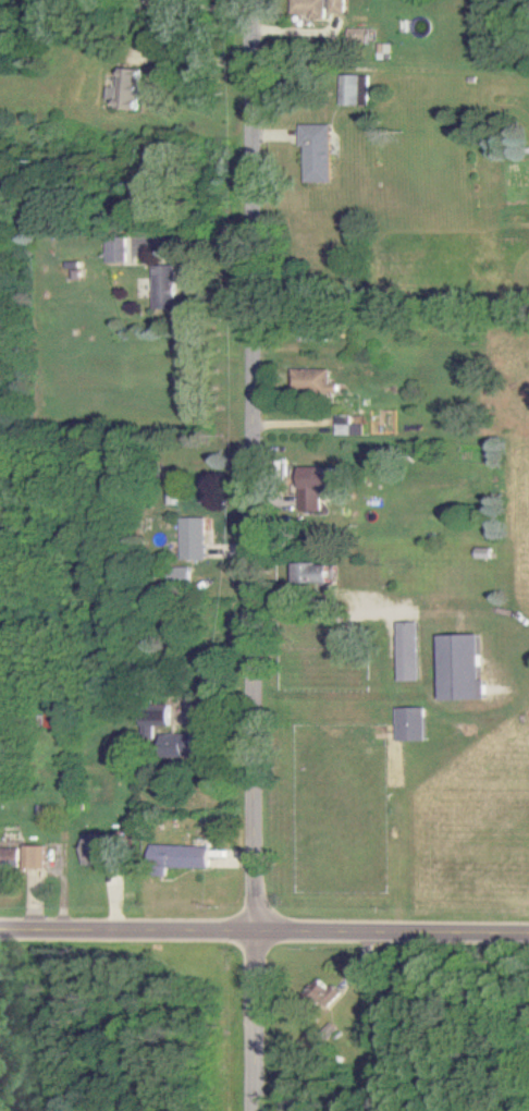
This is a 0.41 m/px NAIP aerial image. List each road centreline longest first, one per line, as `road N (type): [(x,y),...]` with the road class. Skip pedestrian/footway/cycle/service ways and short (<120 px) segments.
road 1 (residential): [(254,1110),(255,0)]
road 2 (tertiary): [(528,935),(0,930)]

